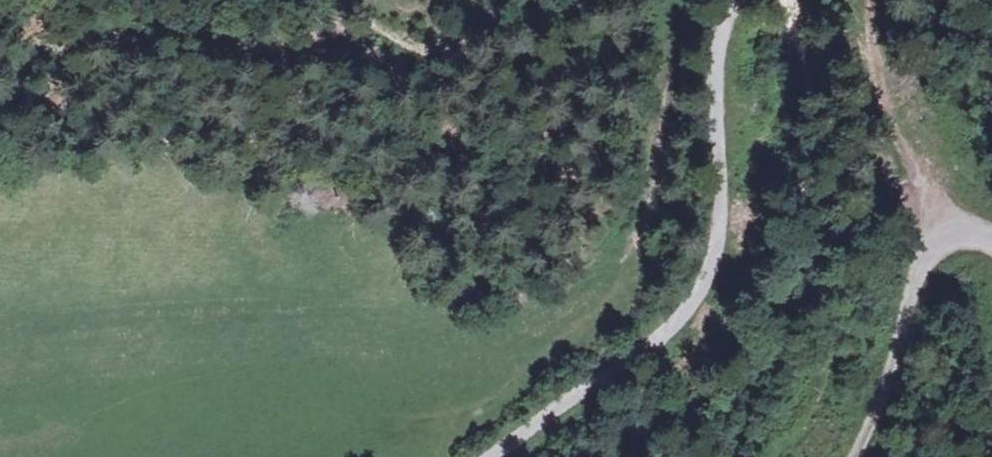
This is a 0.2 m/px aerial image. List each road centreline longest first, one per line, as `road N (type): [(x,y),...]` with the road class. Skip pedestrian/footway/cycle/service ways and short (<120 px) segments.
road 1 (track): [(491,456),(669,331),(694,302),(713,266),(719,225),(714,52),(730,0)]
road 2 (track): [(846,456),(917,270),(916,208),(888,122),(870,0)]

